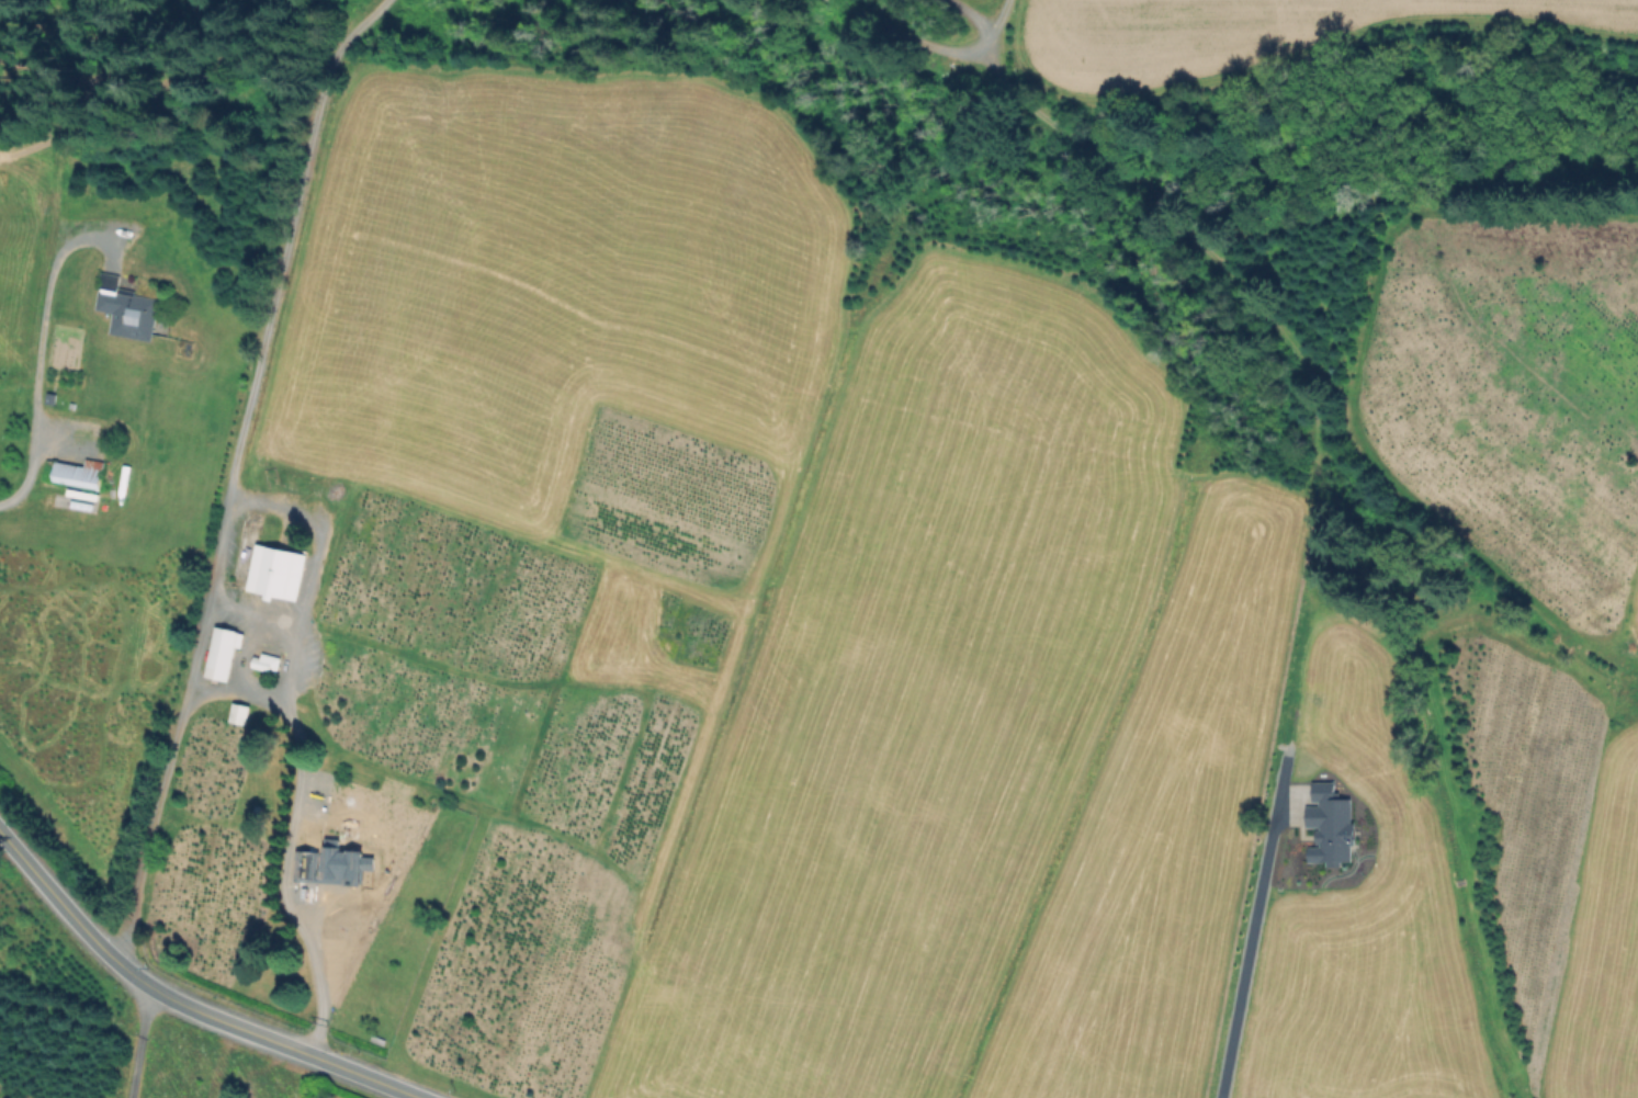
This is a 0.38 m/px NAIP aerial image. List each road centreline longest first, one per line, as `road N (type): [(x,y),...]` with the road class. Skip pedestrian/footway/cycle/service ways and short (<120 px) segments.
road 1 (secondary): [(0,830),(82,925),(157,989),(421,1097)]

